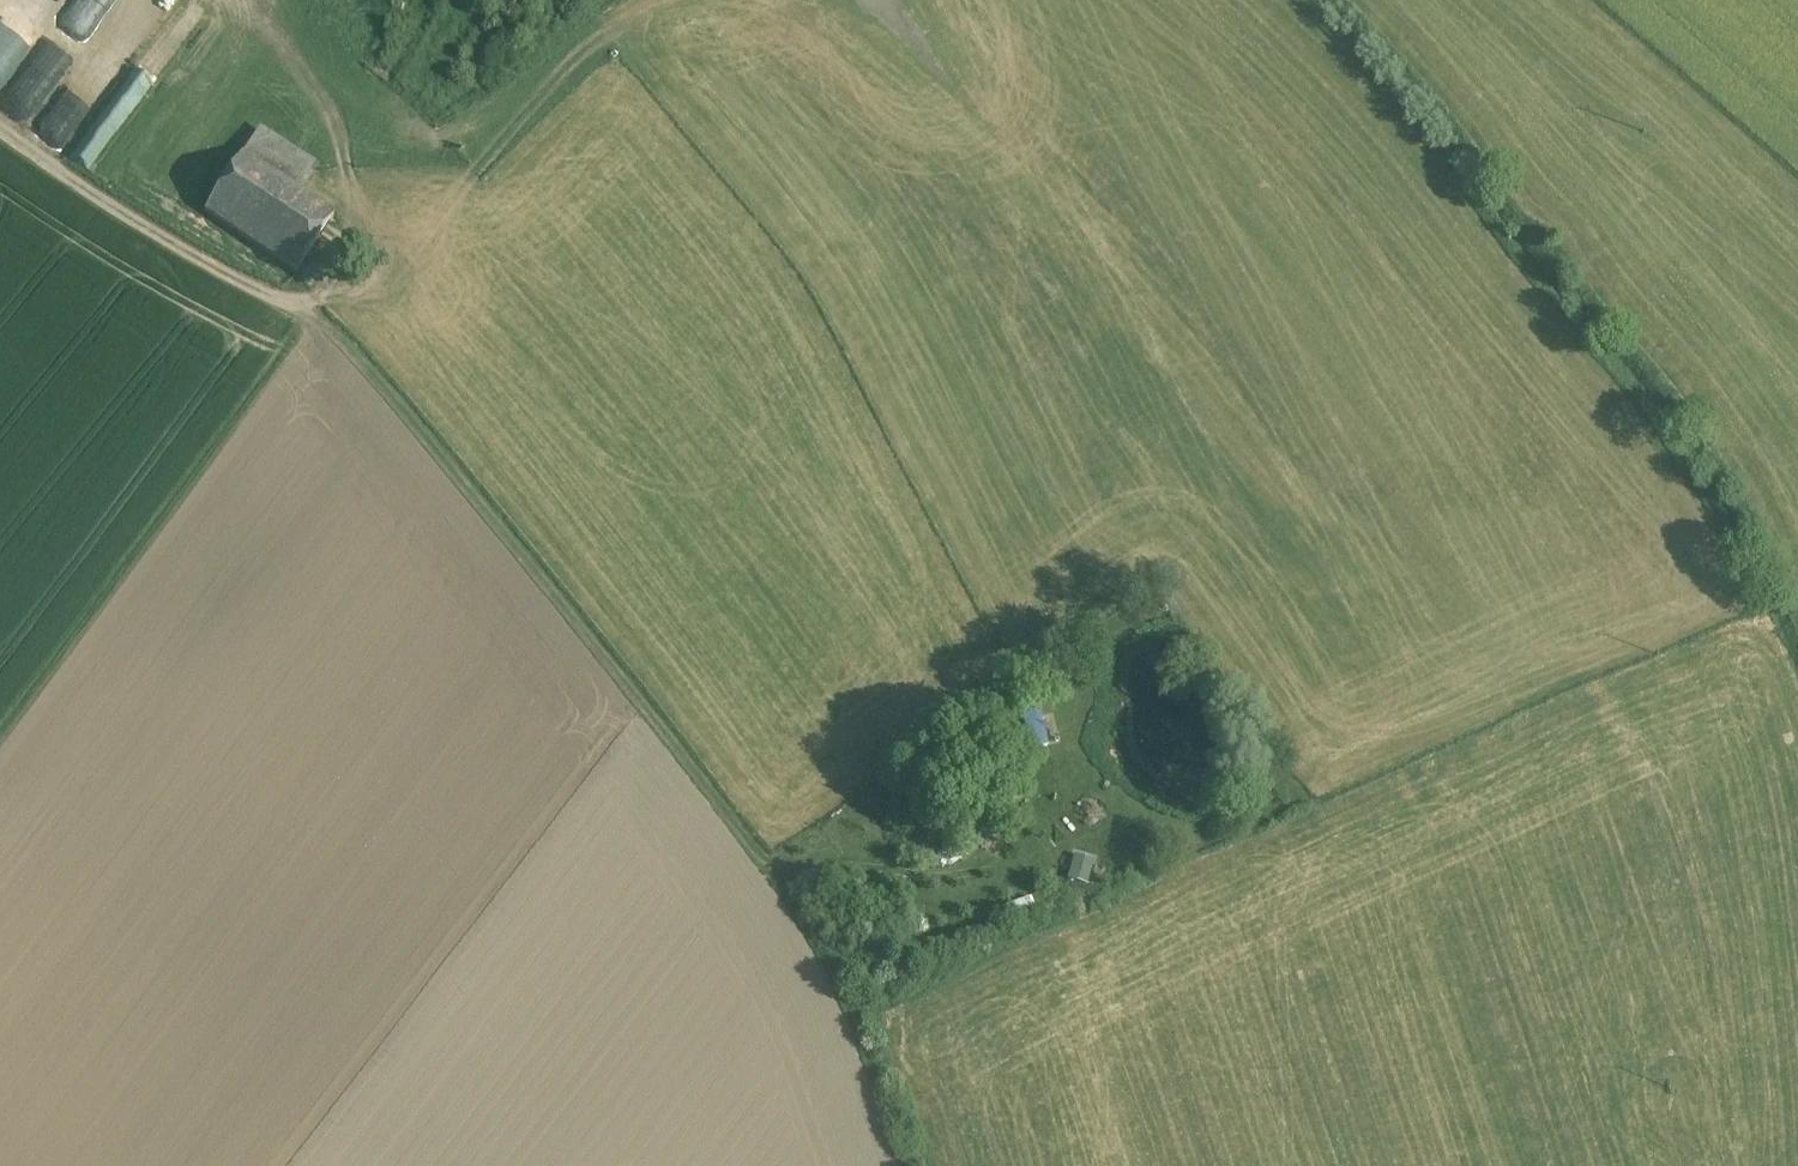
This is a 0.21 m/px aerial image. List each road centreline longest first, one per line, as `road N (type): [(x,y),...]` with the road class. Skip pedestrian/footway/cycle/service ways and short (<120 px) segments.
road 1 (track): [(779,876),(315,312)]
road 2 (track): [(315,312),(0,732)]

